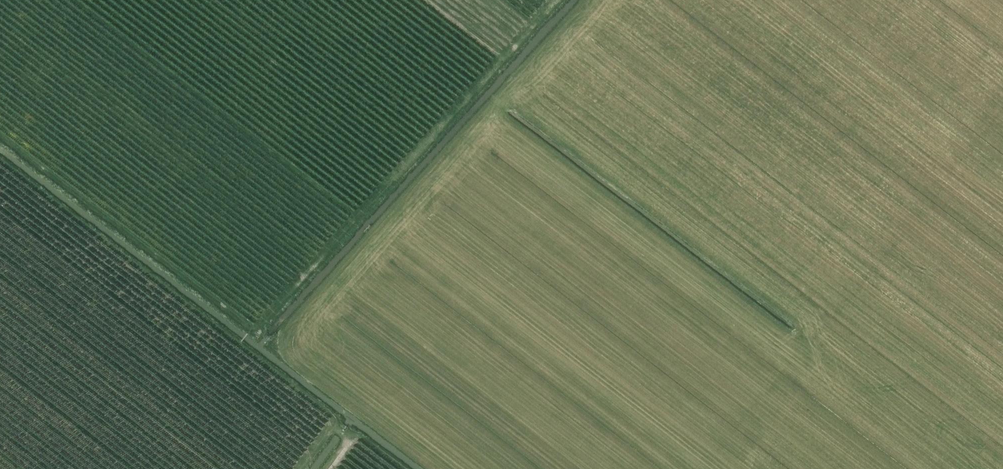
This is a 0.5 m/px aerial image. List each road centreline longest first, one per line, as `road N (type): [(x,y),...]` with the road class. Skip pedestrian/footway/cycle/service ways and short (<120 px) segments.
road 1 (track): [(322,468),(343,442),(330,431),(340,417),(240,344),(354,222),(61,0)]

